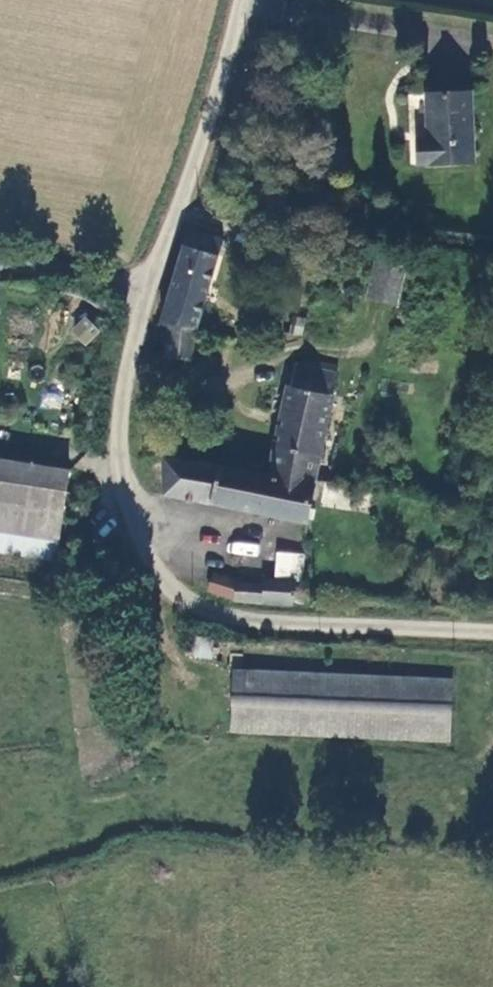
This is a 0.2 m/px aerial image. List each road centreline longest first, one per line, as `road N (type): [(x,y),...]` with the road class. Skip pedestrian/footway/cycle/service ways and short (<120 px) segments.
road 1 (unclassified): [(492,629),(240,618),(194,601),(153,572),(126,493),(118,431),(150,282)]
road 2 (unclassified): [(150,282),(243,0)]
road 3 (unclassified): [(150,282),(0,261)]

